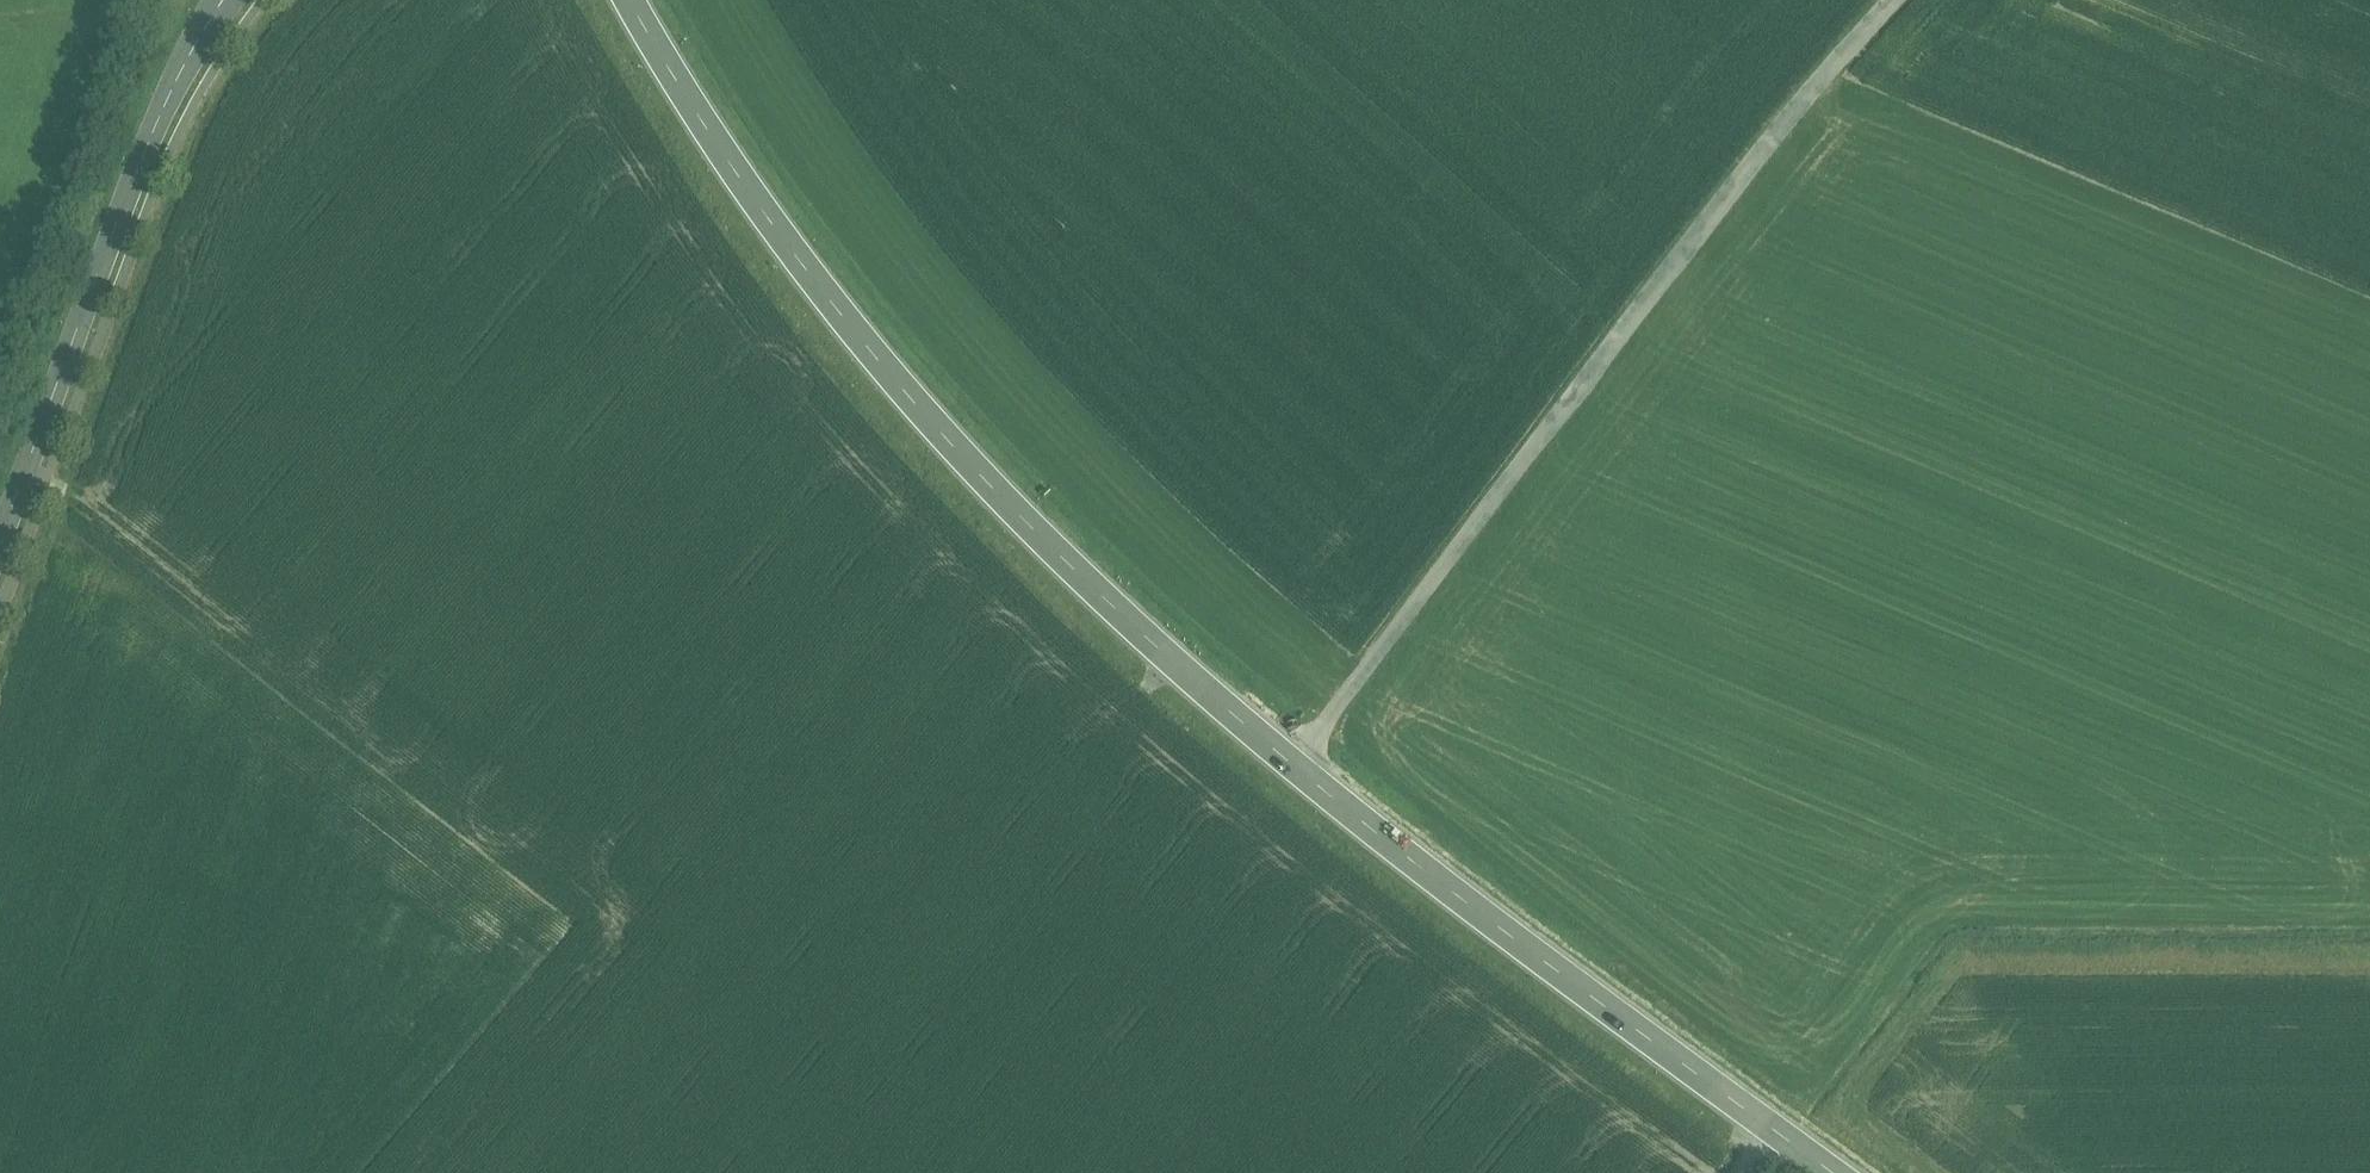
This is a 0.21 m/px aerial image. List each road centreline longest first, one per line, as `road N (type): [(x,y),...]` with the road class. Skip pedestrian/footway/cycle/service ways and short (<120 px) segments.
road 1 (secondary): [(629,0),(721,152),(882,364),(1108,600),(1292,766),(1832,1172)]
road 2 (secondary): [(0,540),(163,111),(224,0)]

